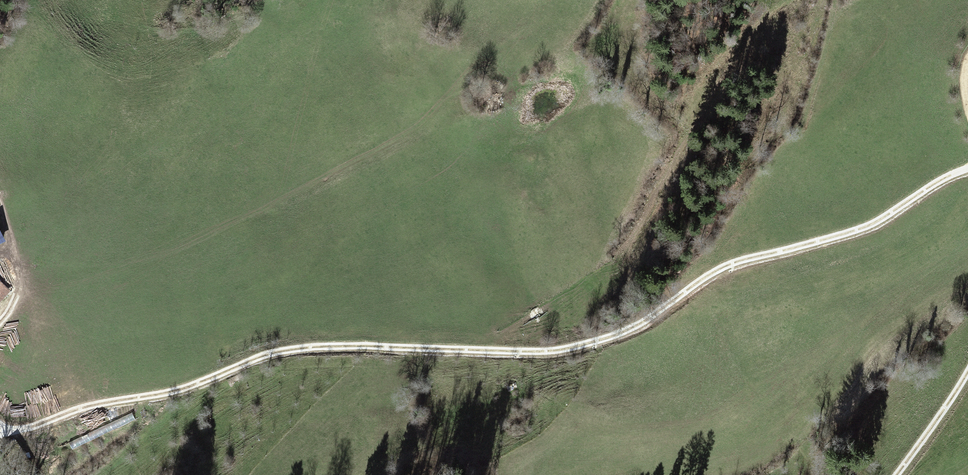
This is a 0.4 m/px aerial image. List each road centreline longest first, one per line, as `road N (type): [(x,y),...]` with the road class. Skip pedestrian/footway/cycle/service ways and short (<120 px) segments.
road 1 (track): [(10,432),(90,404),(179,390),(281,348),(584,344),(680,300),(884,272),(967,224)]
road 2 (track): [(0,201),(12,234),(13,300),(0,321)]
road 3 (track): [(967,375),(898,474)]

